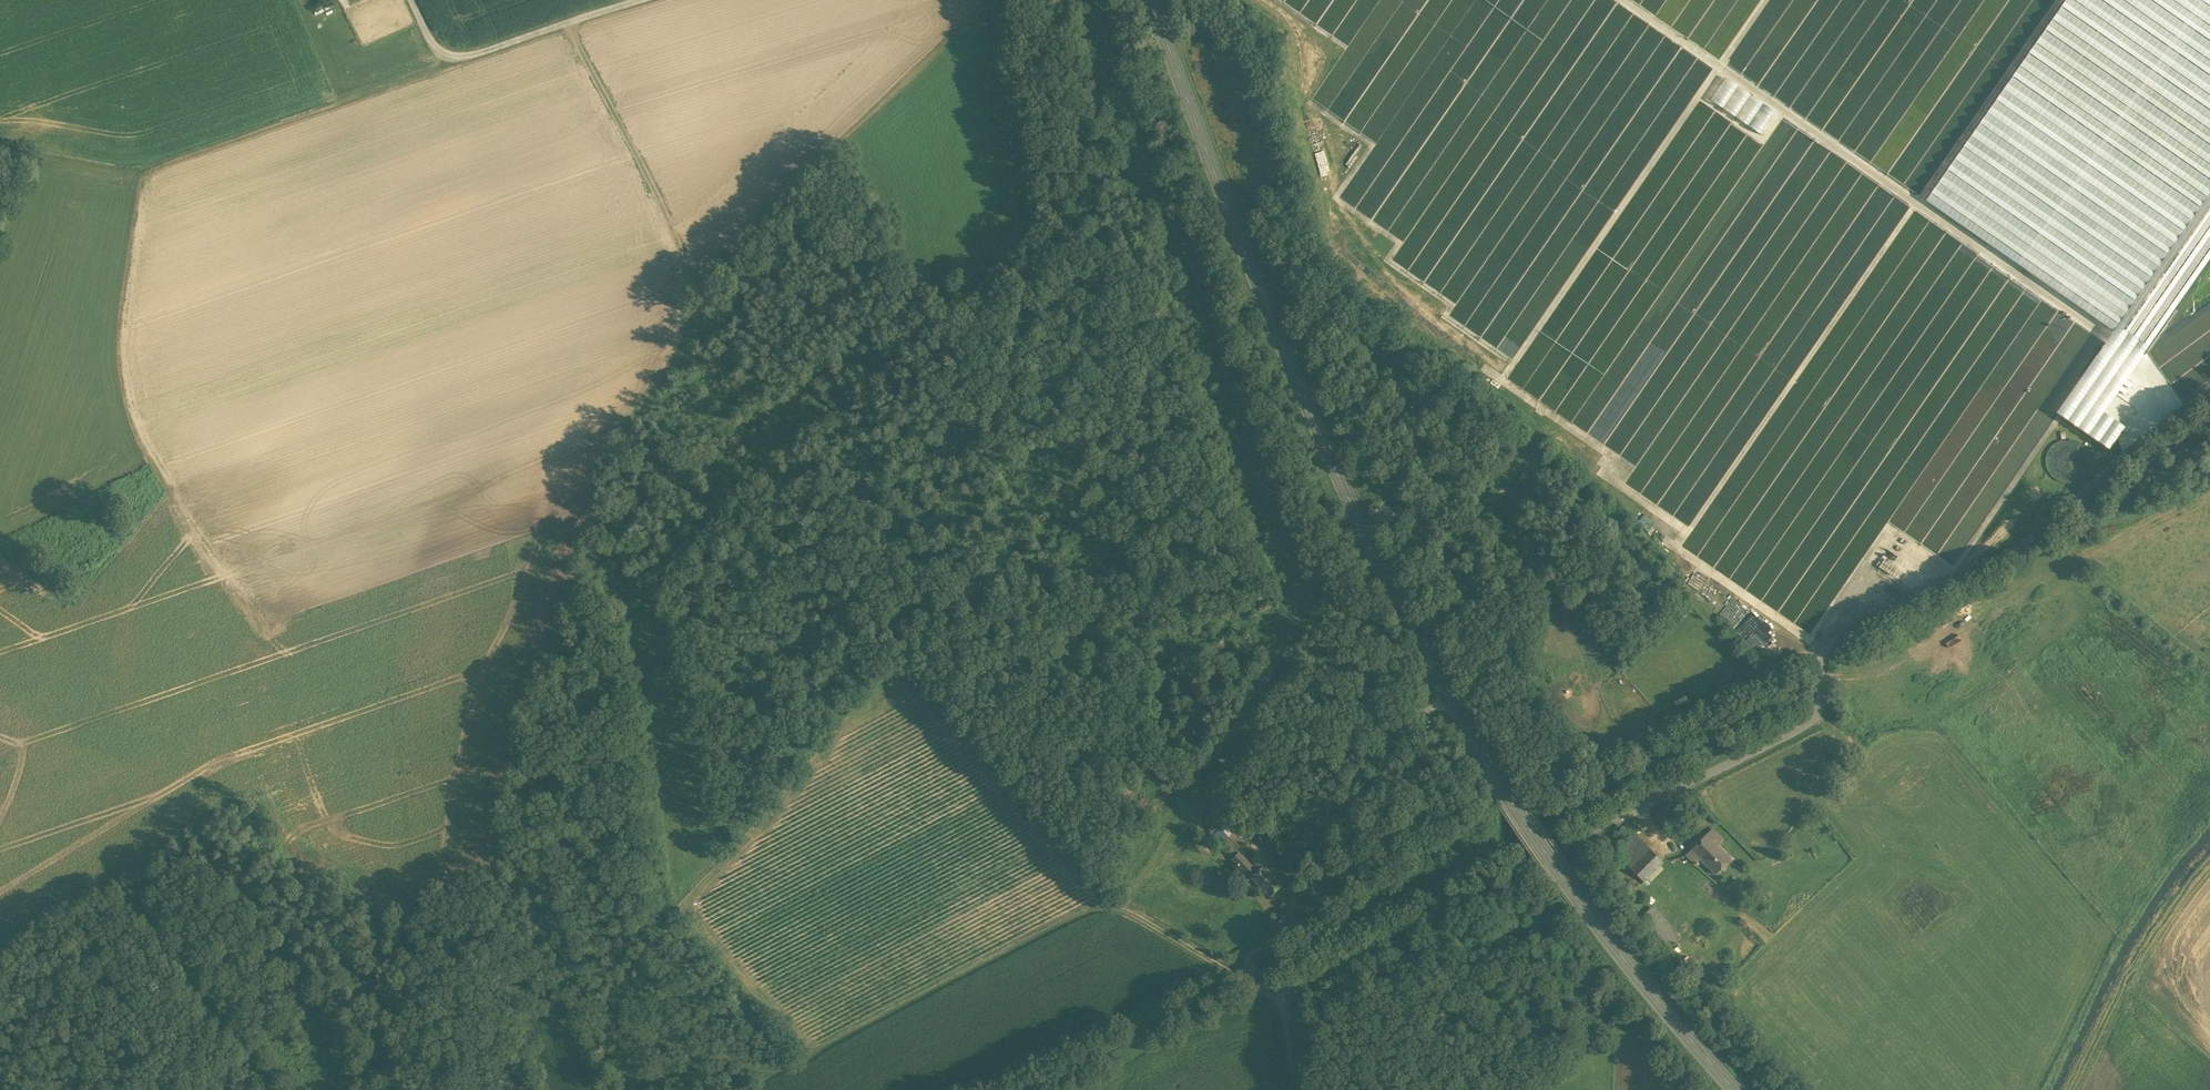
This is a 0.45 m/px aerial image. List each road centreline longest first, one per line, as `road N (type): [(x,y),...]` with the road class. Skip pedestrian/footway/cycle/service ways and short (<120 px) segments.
road 1 (unclassified): [(1274,997),(1810,724),(1831,648),(2026,546),(2209,389)]
road 2 (track): [(985,0),(694,284),(686,309),(692,348),(625,433),(610,469),(601,597),(534,685),(491,901)]
road 3 (track): [(1242,973),(1133,910),(1105,906),(775,1067),(590,1022),(492,975)]
road 4 (secondary): [(1449,697),(1326,452),(1152,0)]
road 5 (track): [(636,0),(146,165)]
road 6 (secondary): [(1735,1089),(1559,873),(1449,697)]
road 7 (unclassified): [(1274,997),(1242,973),(1252,947),(1320,911),(1341,766),(1449,697)]
road 8 (track): [(572,21),(694,284)]
road 9 (track): [(1242,973),(1015,1089)]
road 10 (track): [(492,975),(495,1034),(442,1089)]

